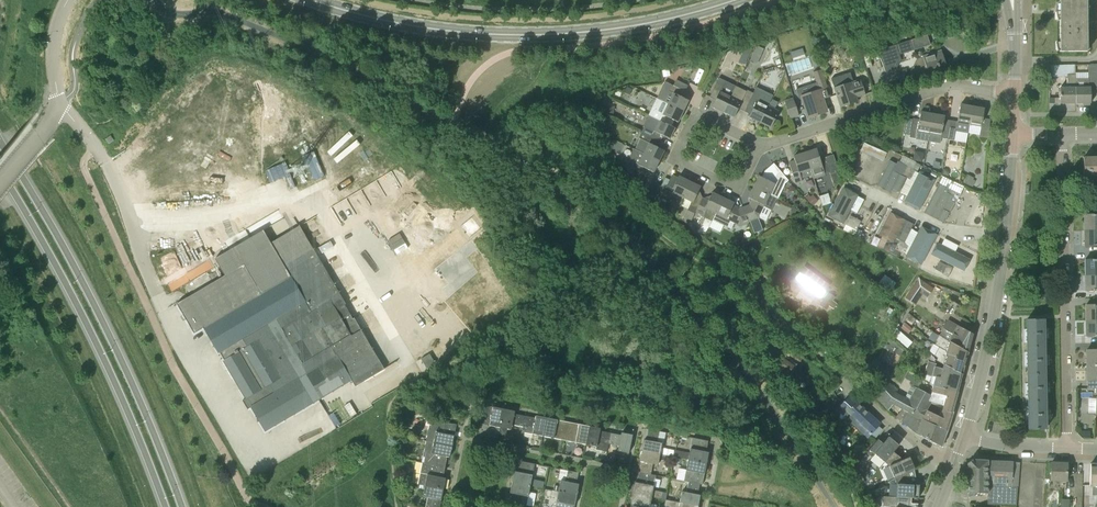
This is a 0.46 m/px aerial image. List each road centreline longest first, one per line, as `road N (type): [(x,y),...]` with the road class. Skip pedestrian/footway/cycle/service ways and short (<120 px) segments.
road 1 (tertiary): [(737,0),(629,27),(544,35),(444,31),(311,0)]
road 2 (primary): [(181,506),(82,277),(0,137)]
road 3 (primary): [(0,169),(68,285),(162,506)]
road 4 (residential): [(1067,449),(1063,134)]
road 5 (residential): [(756,148),(945,86),(1014,95)]
road 6 (residential): [(964,436),(1003,235)]
road 7 (residential): [(1003,235),(942,229),(865,191)]
road 8 (track): [(0,409),(70,506)]

